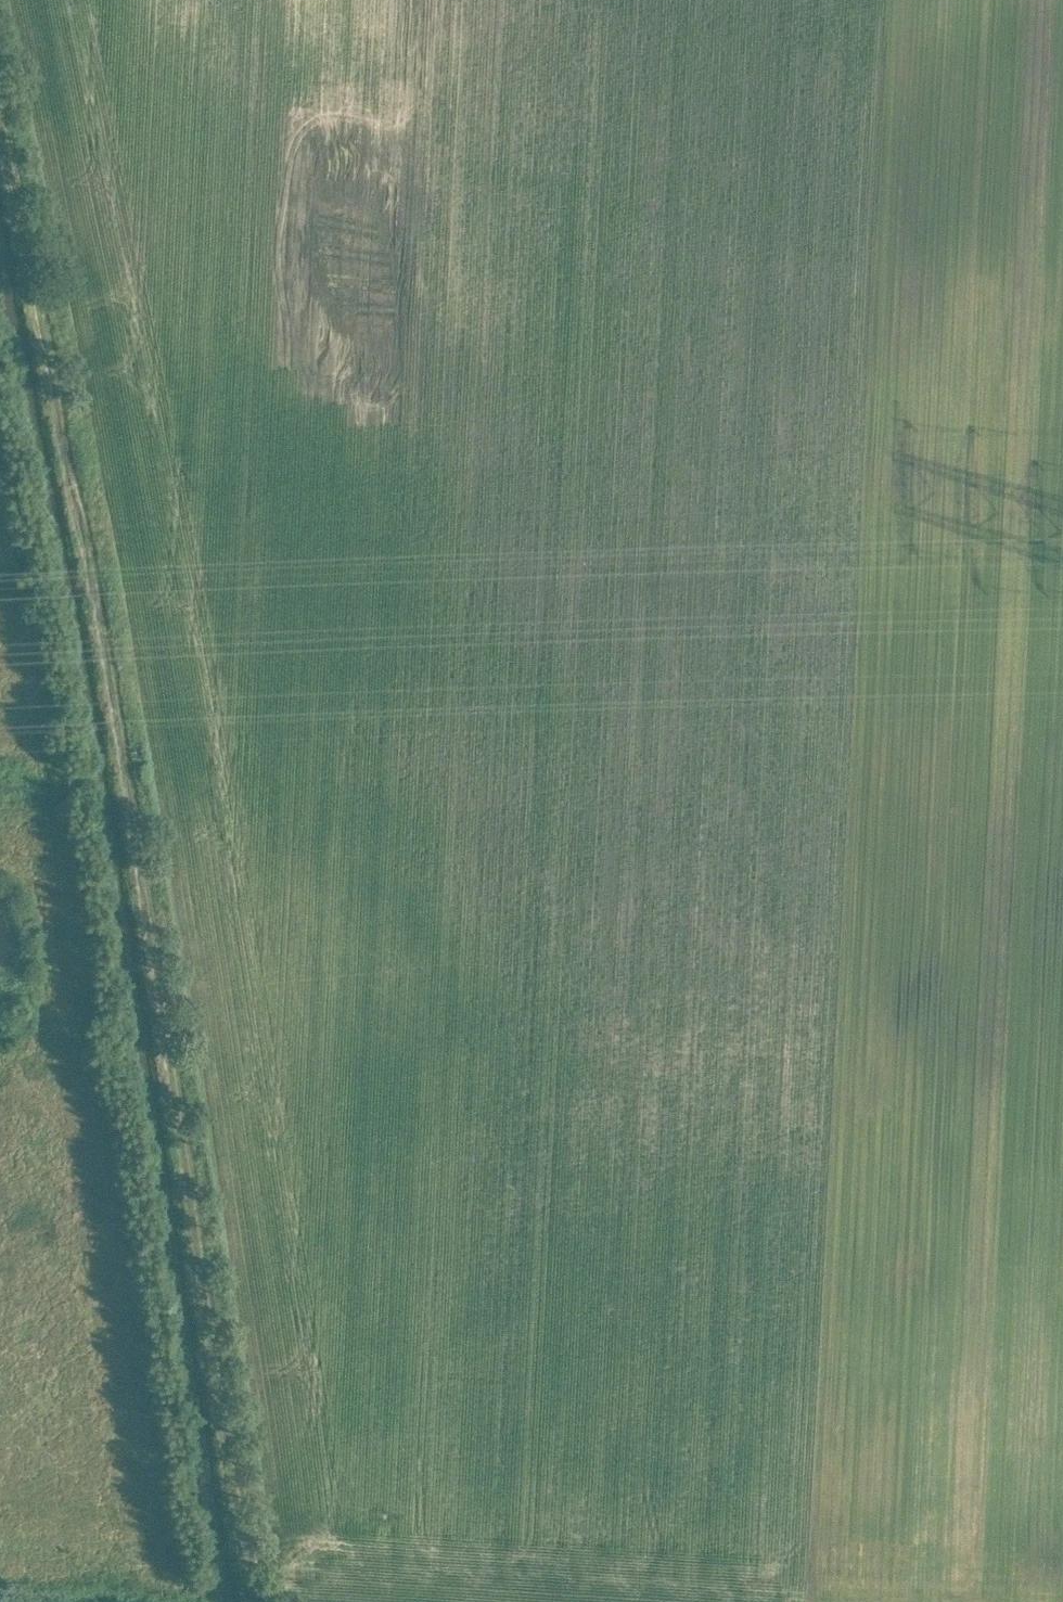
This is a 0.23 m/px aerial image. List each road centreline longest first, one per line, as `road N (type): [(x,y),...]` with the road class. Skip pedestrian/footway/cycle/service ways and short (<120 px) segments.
road 1 (track): [(259,1601),(171,1042),(0,94)]

